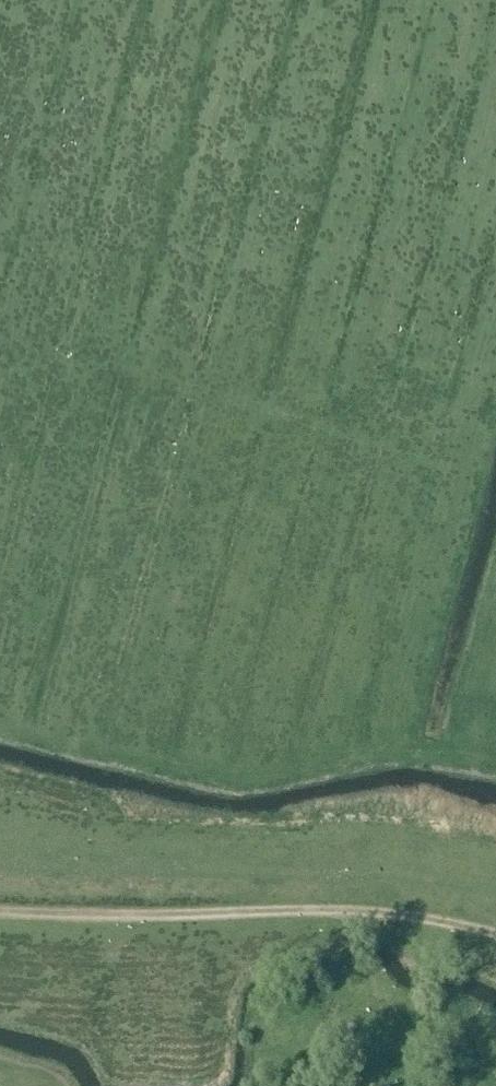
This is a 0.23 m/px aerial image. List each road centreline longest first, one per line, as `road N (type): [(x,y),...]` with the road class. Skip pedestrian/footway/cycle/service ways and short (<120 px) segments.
road 1 (track): [(495,933),(362,911),(0,912)]

